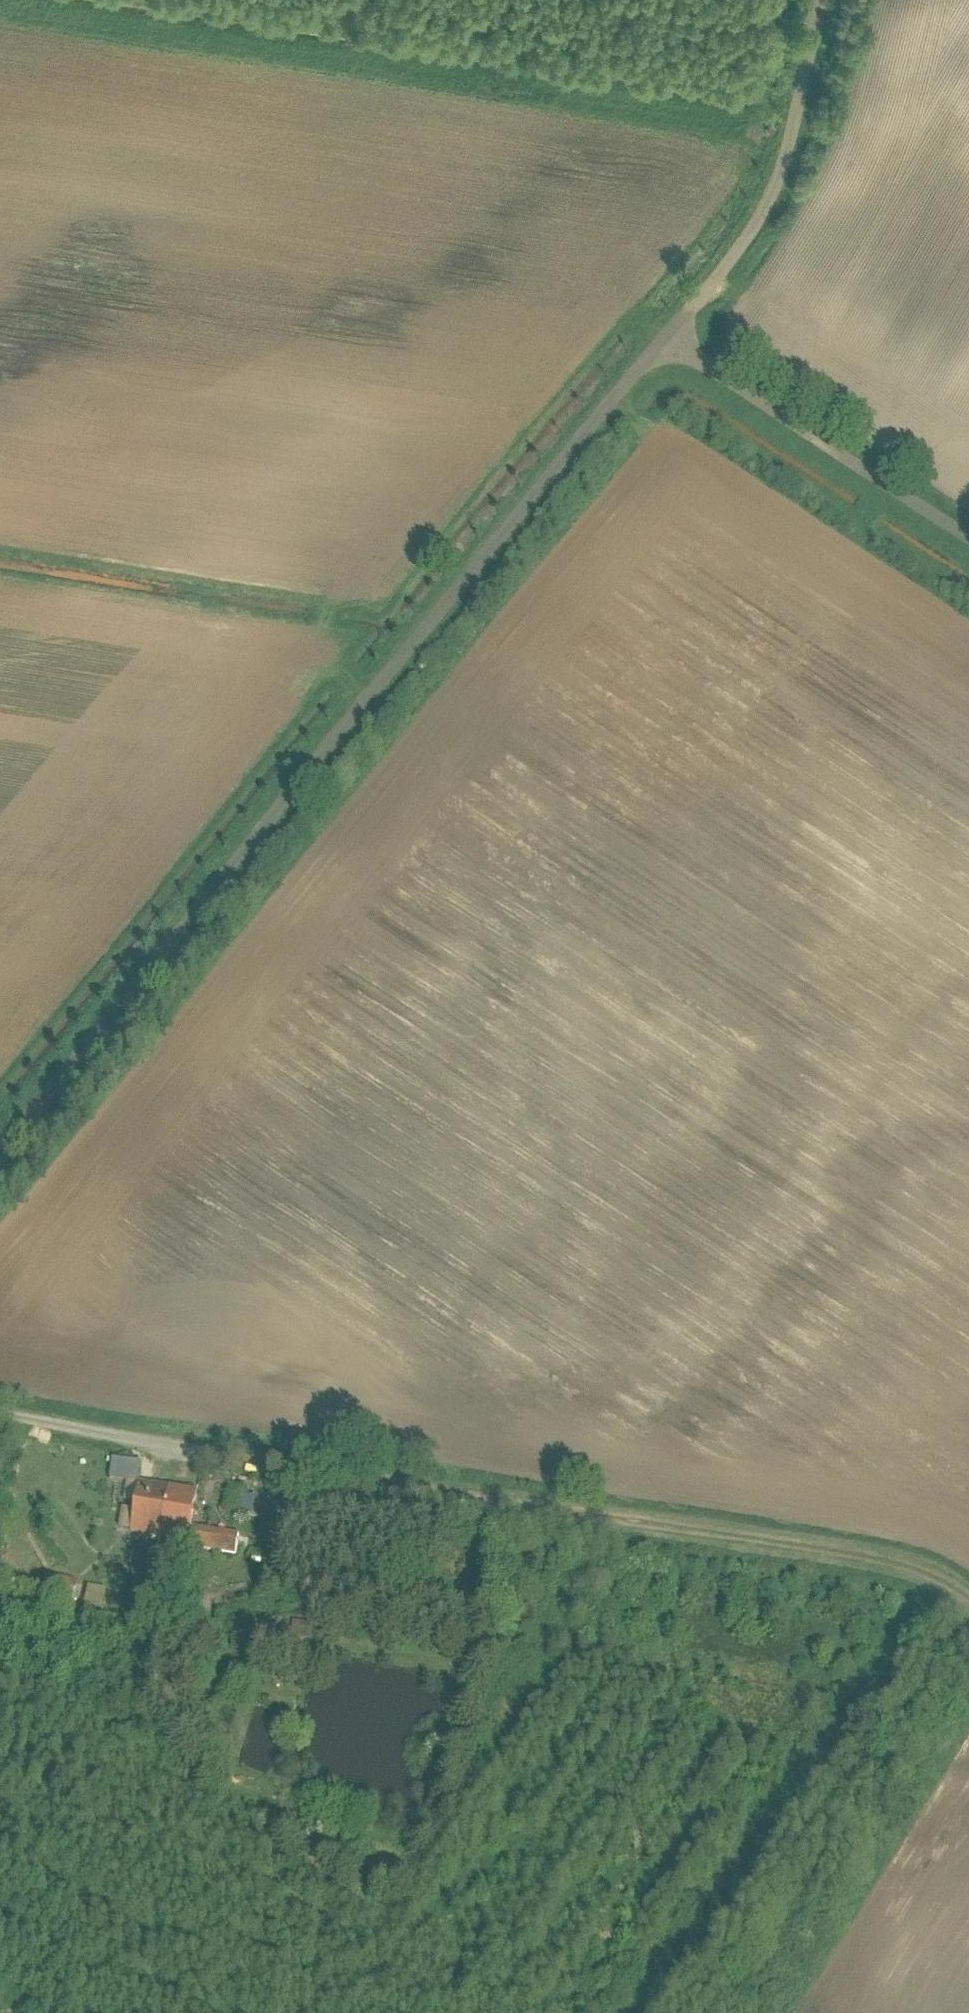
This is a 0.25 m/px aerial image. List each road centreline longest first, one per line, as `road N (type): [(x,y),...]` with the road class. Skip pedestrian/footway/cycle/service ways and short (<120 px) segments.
road 1 (unclassified): [(0,1149),(649,329)]
road 2 (track): [(968,1611),(915,1566),(880,1555),(0,1412)]
road 3 (unclassified): [(968,537),(649,329)]
road 4 (unclassified): [(649,329),(756,178),(804,0)]

